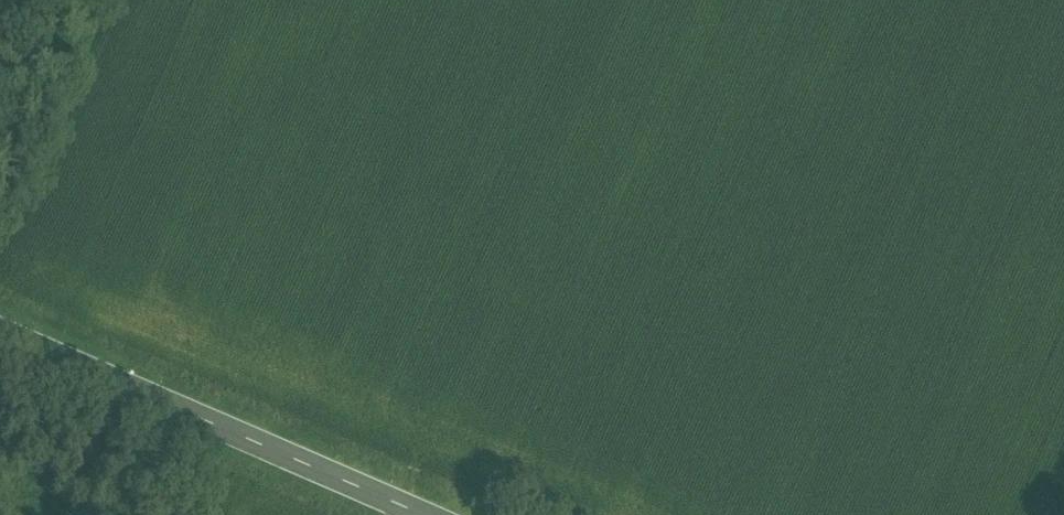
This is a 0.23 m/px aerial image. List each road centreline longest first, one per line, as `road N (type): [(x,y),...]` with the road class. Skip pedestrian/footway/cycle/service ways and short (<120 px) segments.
road 1 (secondary): [(0,334),(411,513)]

